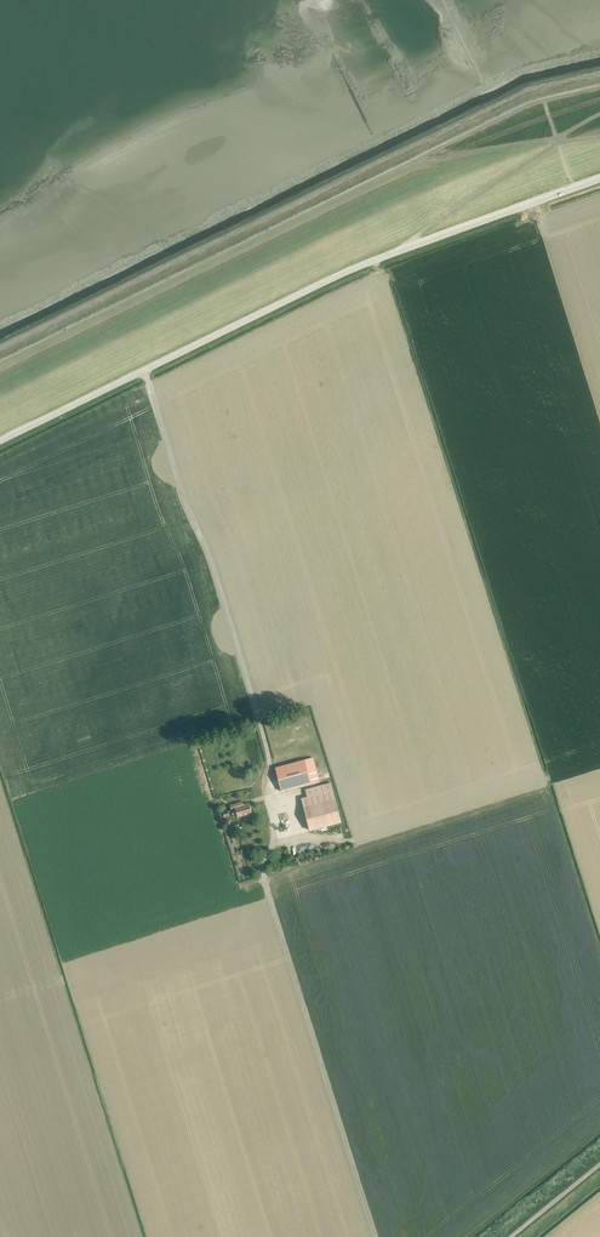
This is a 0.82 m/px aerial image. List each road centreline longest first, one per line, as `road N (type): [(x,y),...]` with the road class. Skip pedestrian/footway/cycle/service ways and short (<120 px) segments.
road 1 (tertiary): [(0,441),(400,250),(599,178)]

